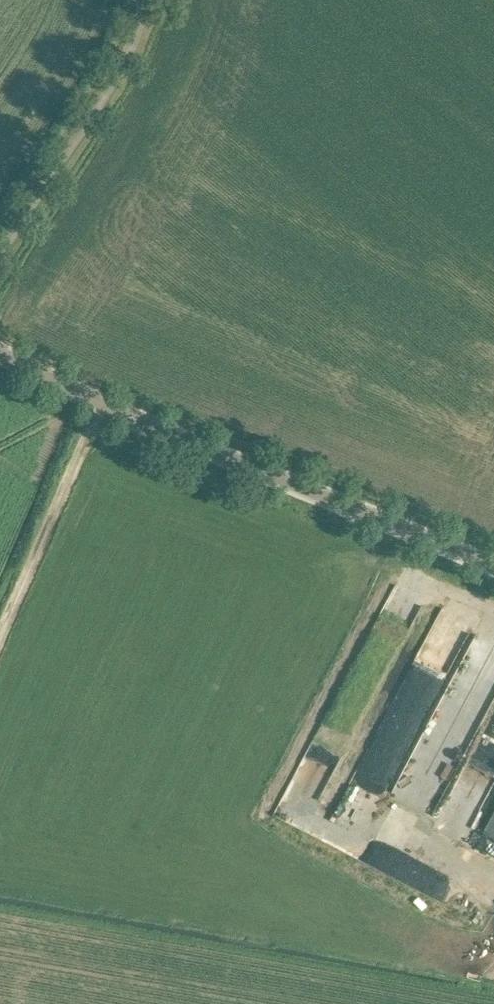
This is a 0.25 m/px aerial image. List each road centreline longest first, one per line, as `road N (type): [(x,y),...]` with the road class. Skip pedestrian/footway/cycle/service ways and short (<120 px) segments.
road 1 (unclassified): [(493,569),(99,412),(0,360)]
road 2 (unclassified): [(0,255),(115,80),(146,0)]

